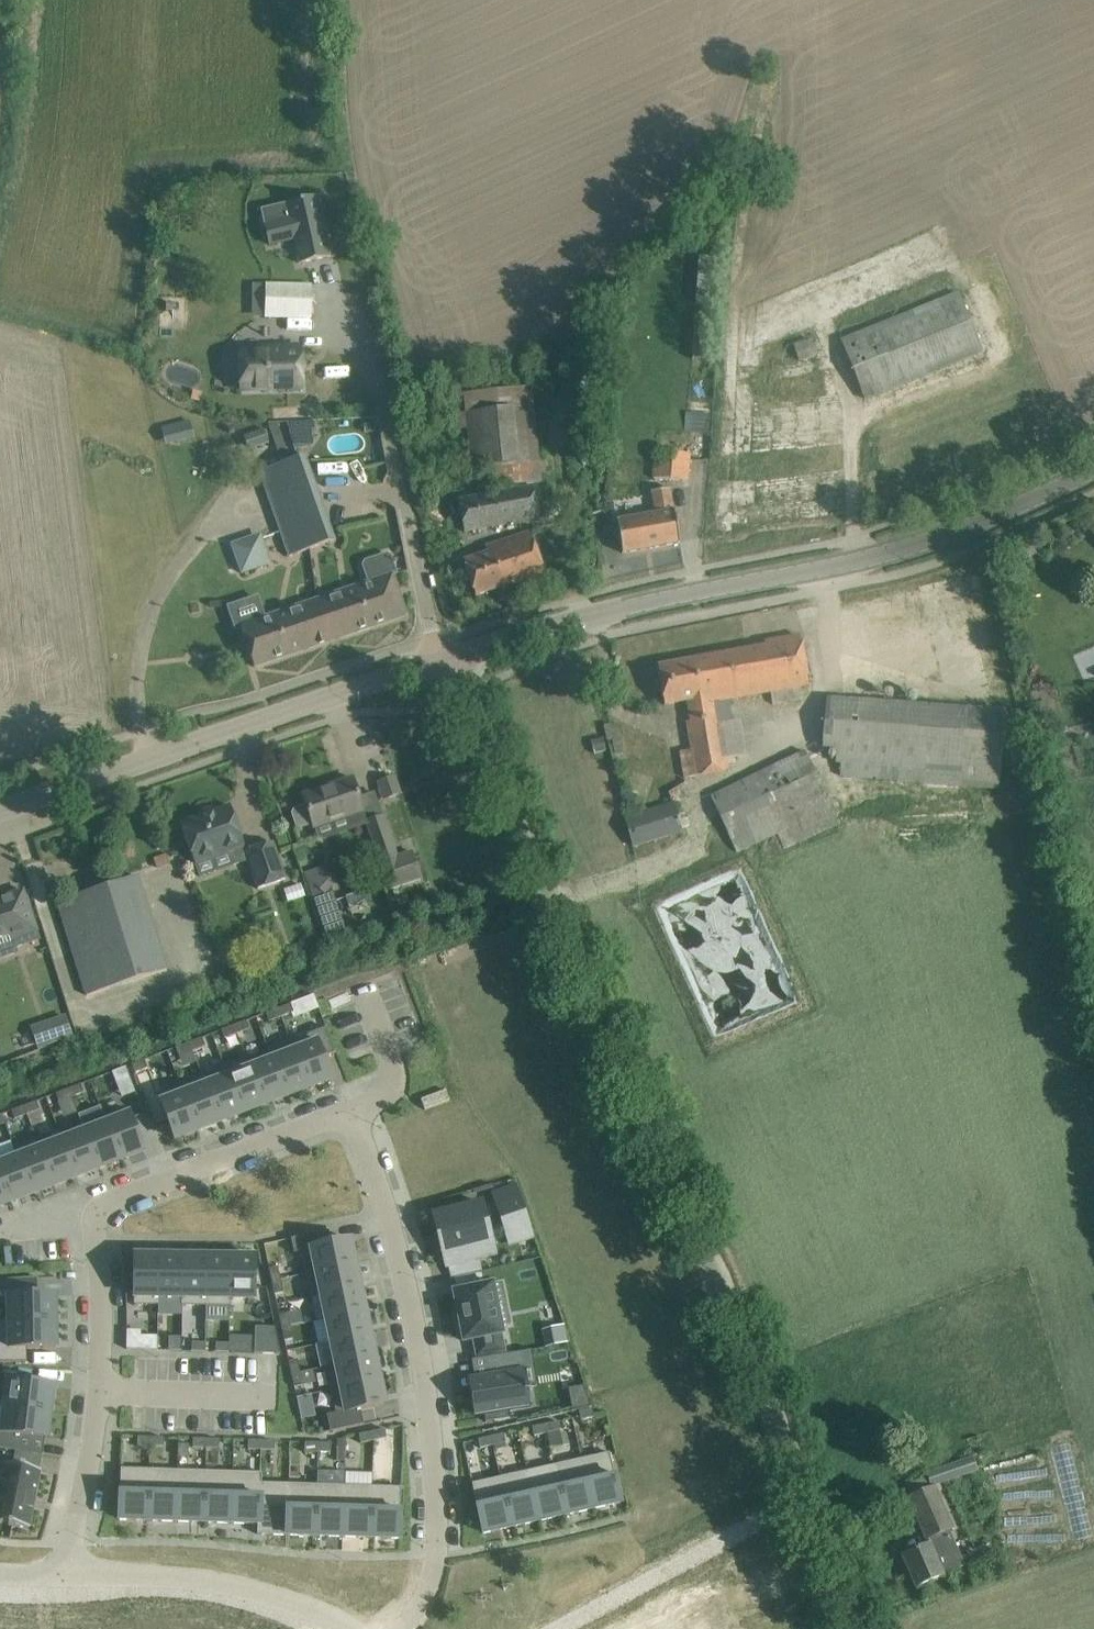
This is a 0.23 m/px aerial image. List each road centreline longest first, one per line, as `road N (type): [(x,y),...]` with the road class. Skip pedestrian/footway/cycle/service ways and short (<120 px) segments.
road 1 (residential): [(858,1628),(448,659)]
road 2 (residential): [(80,1209),(327,1117),(348,1118),(364,1133),(420,1342),(429,1556),(422,1599),(401,1628)]
road 3 (tertiary): [(448,659),(577,620),(984,525),(1093,469)]
road 4 (tertiary): [(448,659),(0,810)]
road 5 (residential): [(72,1571),(103,1285),(80,1209)]
road 6 (residential): [(448,659),(375,354)]
road 7 (residential): [(72,1571),(239,1585),(349,1628)]

